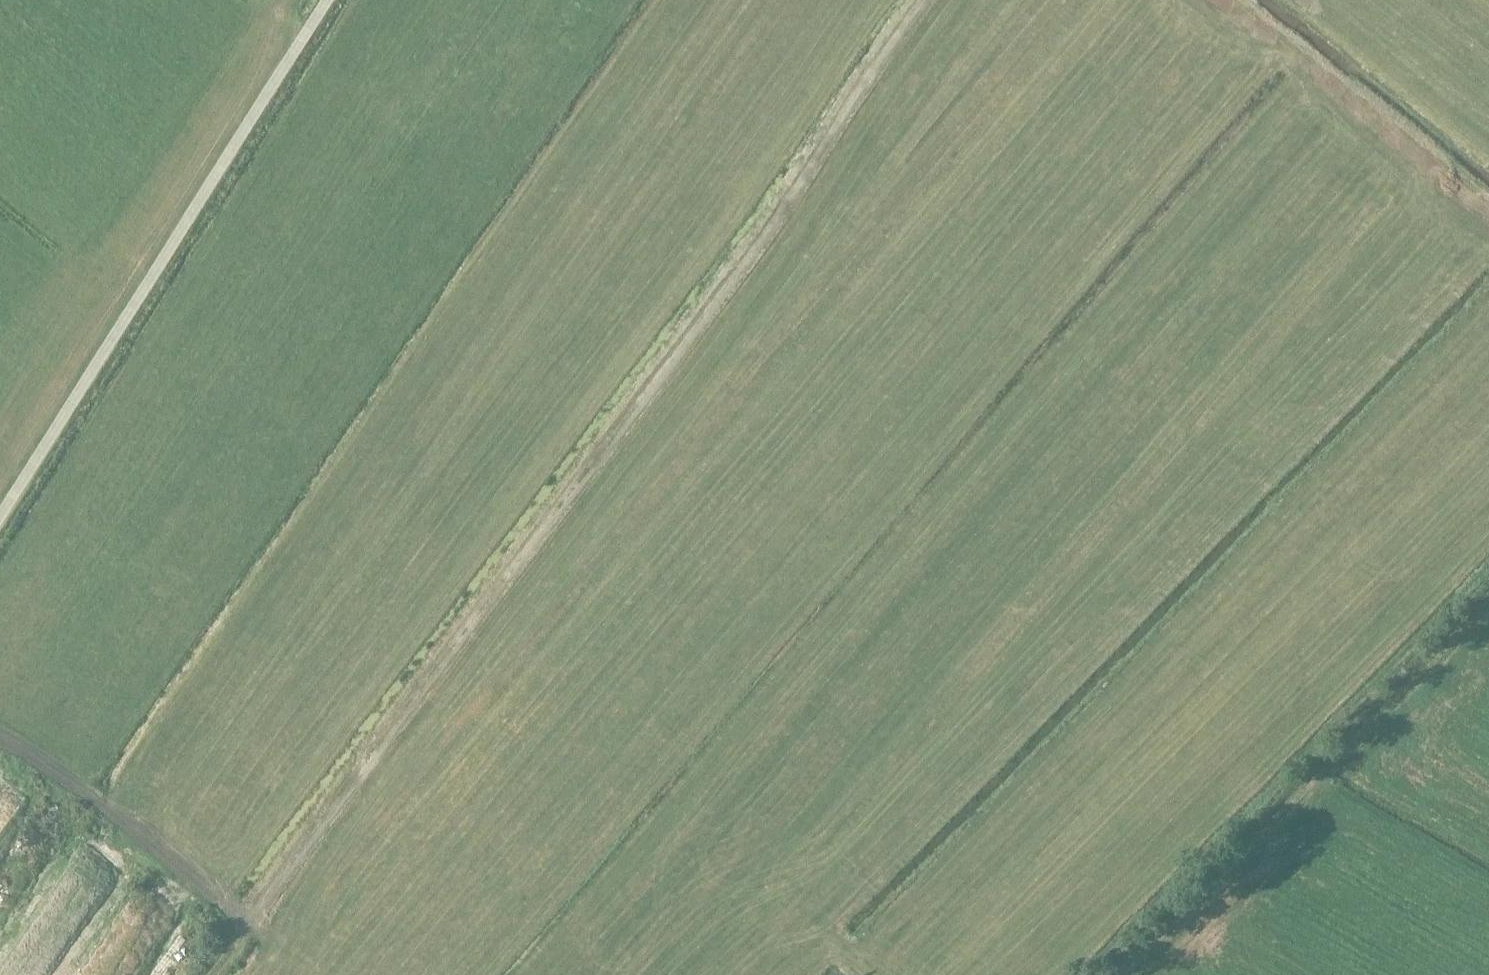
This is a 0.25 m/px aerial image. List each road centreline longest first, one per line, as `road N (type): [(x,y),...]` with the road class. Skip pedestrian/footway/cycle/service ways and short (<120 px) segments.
road 1 (track): [(1113,974),(1488,594)]

